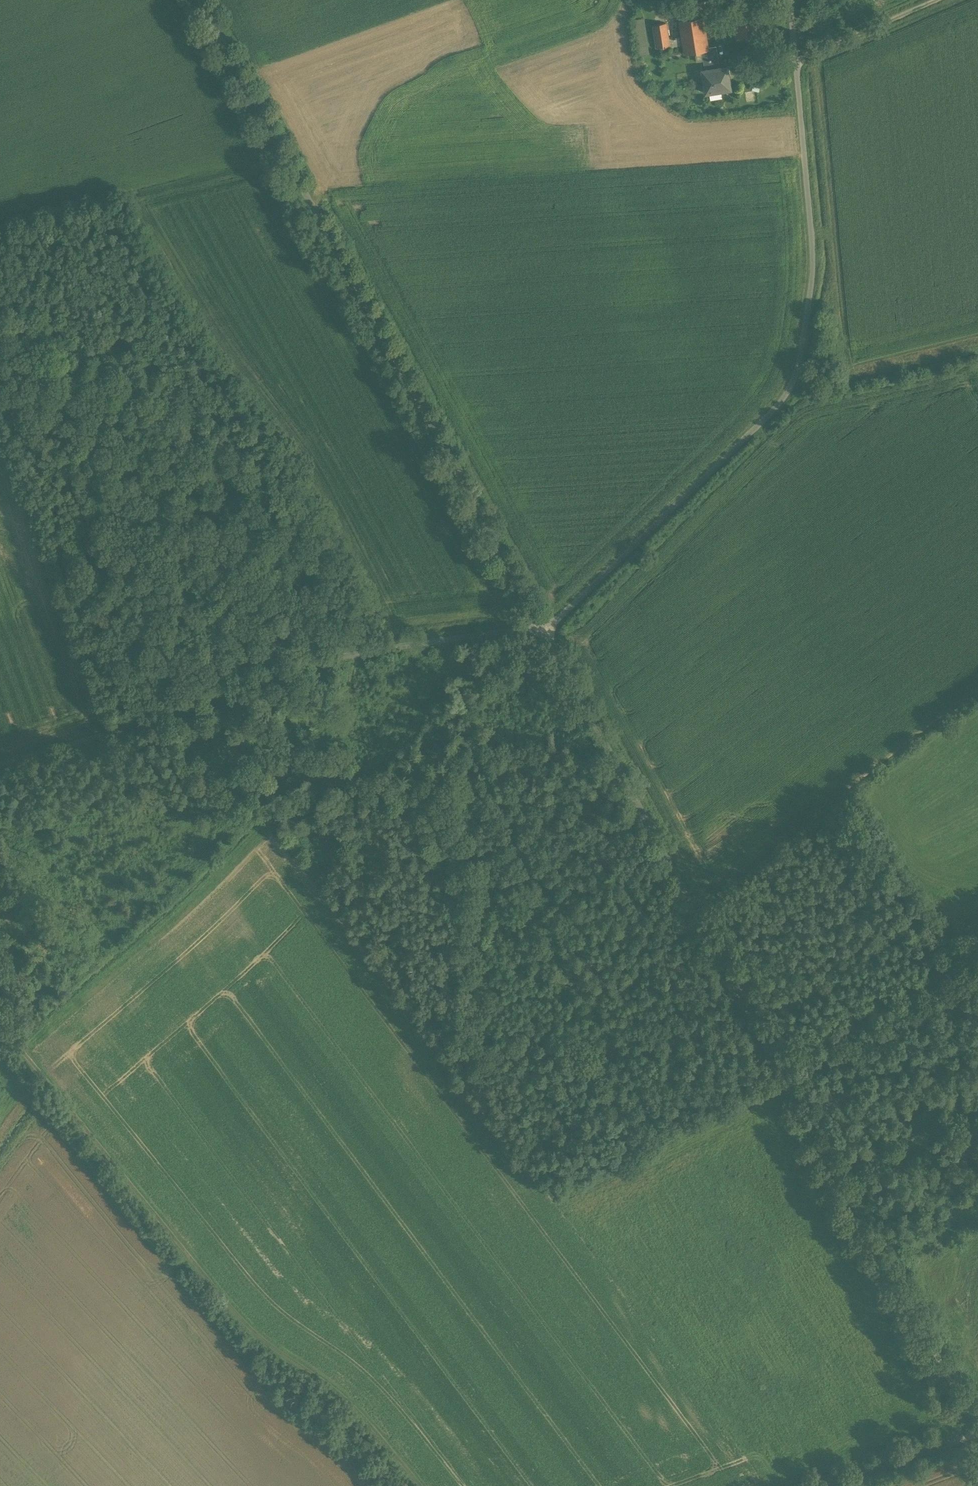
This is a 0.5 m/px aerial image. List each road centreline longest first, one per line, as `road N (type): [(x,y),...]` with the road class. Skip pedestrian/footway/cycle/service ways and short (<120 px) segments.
road 1 (unclassified): [(538,626),(556,621),(762,418),(795,376),(813,275),(791,0)]
road 2 (unclassified): [(194,0),(538,626)]
road 3 (track): [(415,1485),(358,1410),(251,1331),(0,1022)]
road 4 (unclassified): [(0,764),(190,706),(291,665),(538,626)]
road 5 (unclassified): [(538,626),(779,1057)]
road 6 (unclassified): [(779,1057),(977,1433)]
road 7 (unclassified): [(779,1057),(977,949)]
road 8 (track): [(977,1430),(831,1485)]
road 9 (track): [(796,60),(933,0)]

